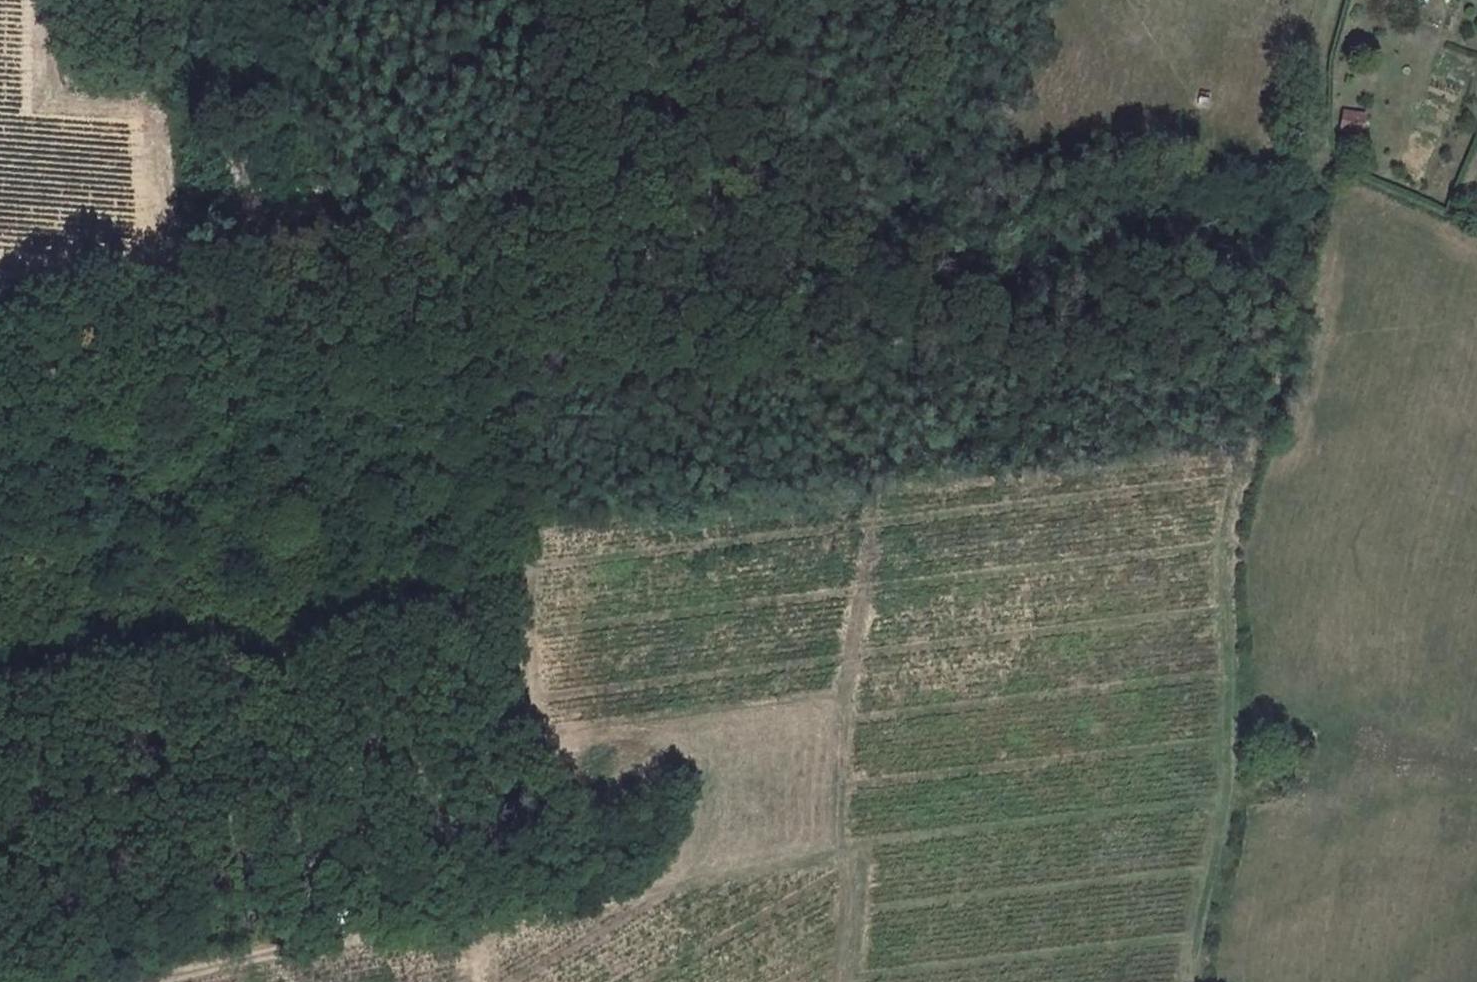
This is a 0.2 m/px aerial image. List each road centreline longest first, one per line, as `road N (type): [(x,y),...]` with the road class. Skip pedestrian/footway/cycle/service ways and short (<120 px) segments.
road 1 (track): [(682,884),(159,981)]
road 2 (track): [(543,540),(536,746),(565,827),(565,907)]
road 3 (track): [(0,261),(156,252)]

